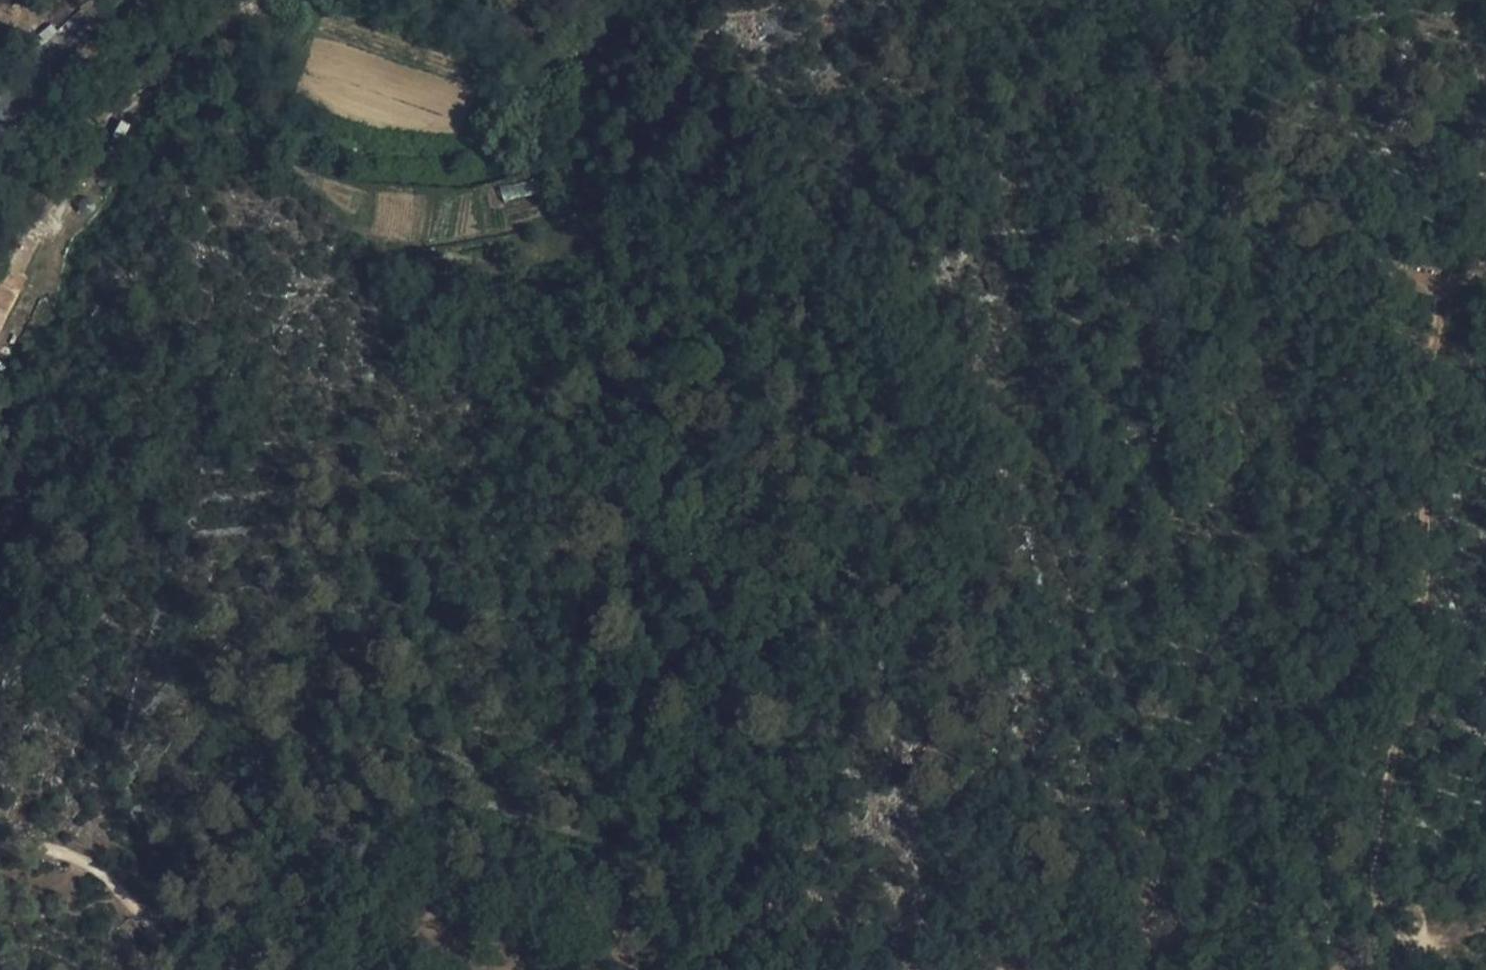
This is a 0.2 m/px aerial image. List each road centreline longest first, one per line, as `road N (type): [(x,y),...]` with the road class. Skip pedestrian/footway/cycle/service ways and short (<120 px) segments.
road 1 (residential): [(0,120),(132,0)]

